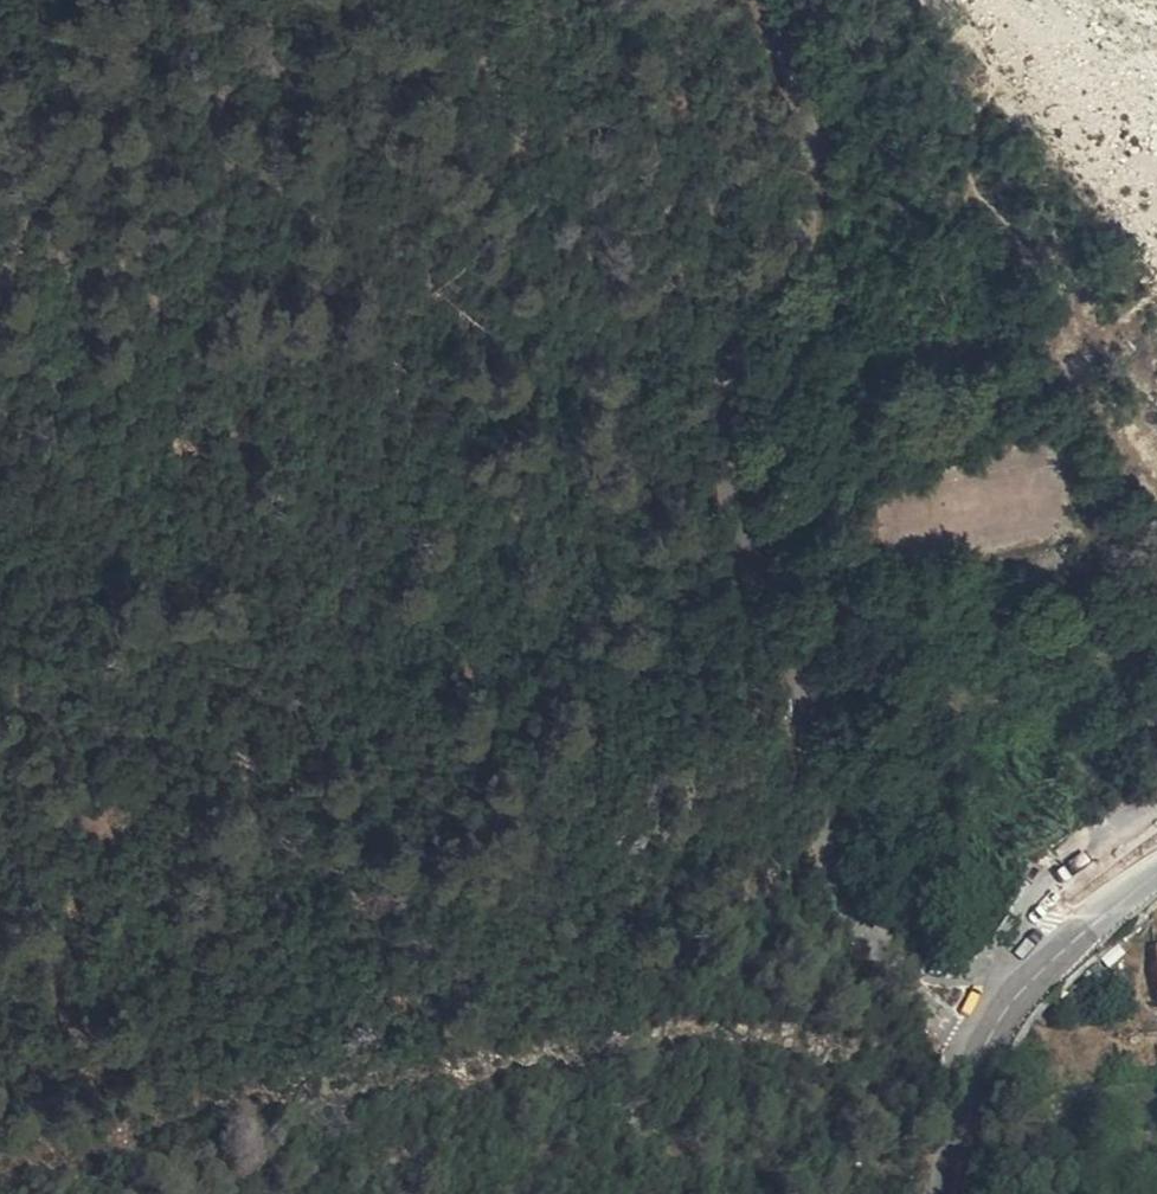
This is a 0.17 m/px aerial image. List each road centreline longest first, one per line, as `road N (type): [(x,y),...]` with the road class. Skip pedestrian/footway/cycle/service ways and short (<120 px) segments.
road 1 (unclassified): [(763,0),(805,107),(818,167),(813,223),(744,367),(739,506),(786,635),(817,838),(846,902),(888,948),(988,1032)]
road 2 (unclassified): [(1043,969),(1035,921),(1059,873),(1156,814)]
road 3 (tertiary): [(988,1032),(965,1092),(944,1193)]
road 4 (tertiary): [(1156,873),(1043,969)]

